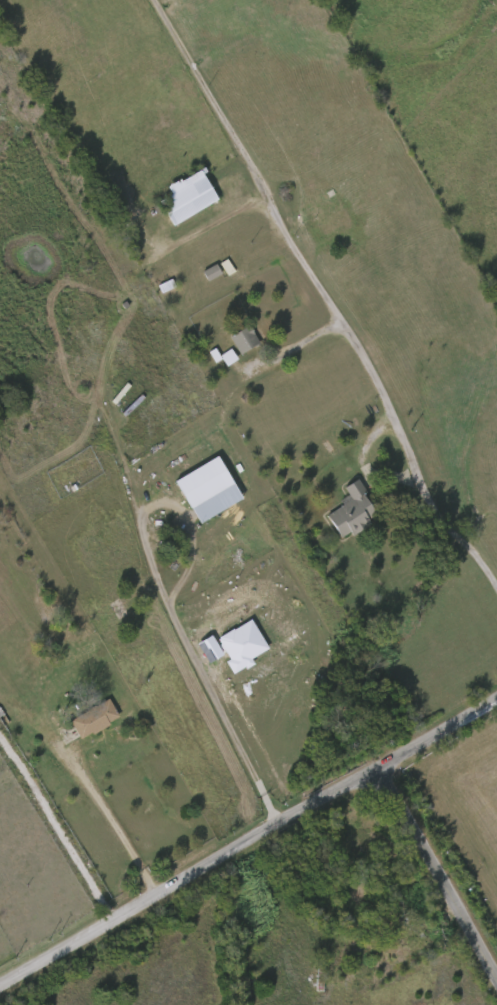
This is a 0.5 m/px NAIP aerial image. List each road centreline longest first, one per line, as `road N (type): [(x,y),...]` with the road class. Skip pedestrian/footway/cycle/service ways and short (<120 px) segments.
road 1 (residential): [(0,988),(496,702)]
road 2 (residential): [(496,980),(379,771)]

